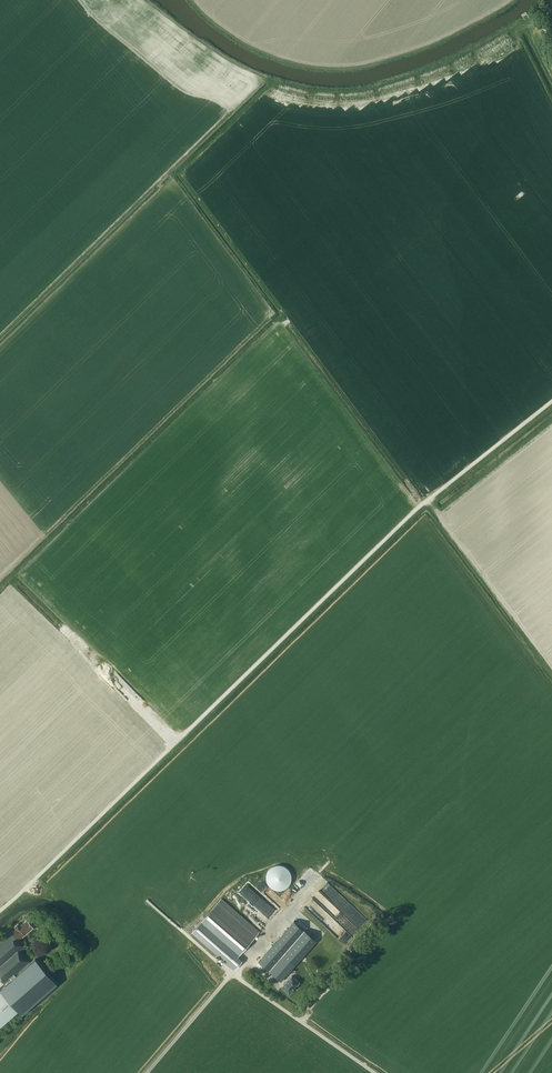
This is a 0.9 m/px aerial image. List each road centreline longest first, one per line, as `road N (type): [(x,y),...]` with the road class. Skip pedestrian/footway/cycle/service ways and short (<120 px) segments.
road 1 (track): [(0,911),(385,539),(551,401)]

